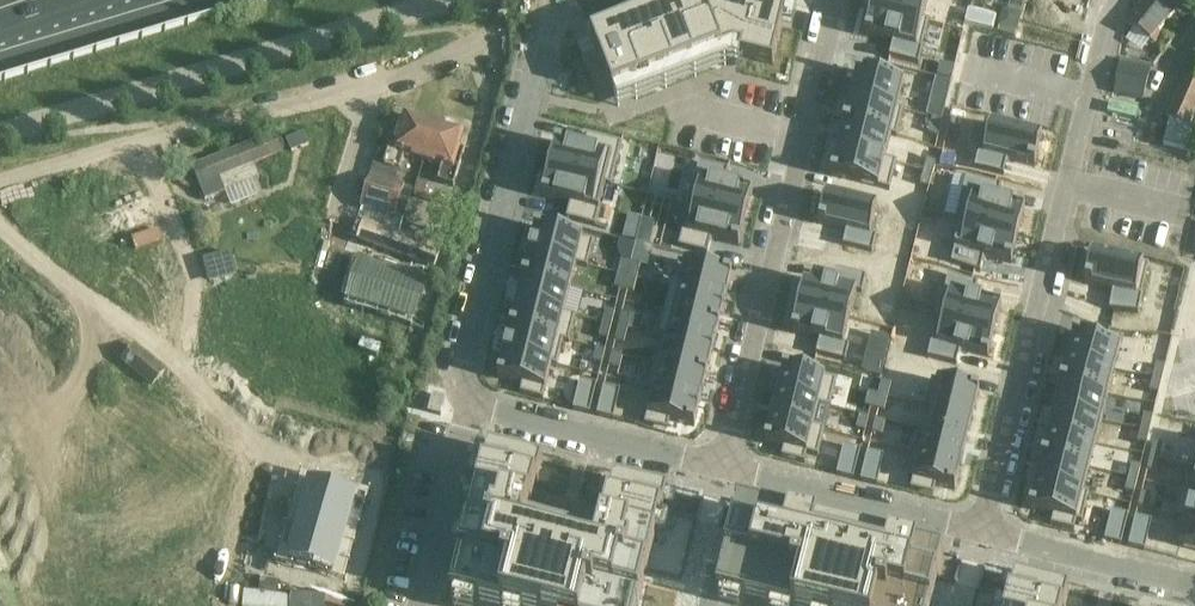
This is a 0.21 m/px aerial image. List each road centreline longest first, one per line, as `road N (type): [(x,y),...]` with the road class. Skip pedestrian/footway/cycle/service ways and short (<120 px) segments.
road 1 (residential): [(983,533),(1105,0)]
road 2 (residential): [(723,469),(830,29),(830,0)]
road 3 (residential): [(0,134),(447,0)]
road 4 (residential): [(470,407),(460,379),(558,0)]
road 5 (residential): [(983,533),(723,469)]
road 6 (residential): [(723,469),(470,407)]
road 7 (residential): [(1194,586),(983,533)]
road 8 (residential): [(470,407),(420,605)]

